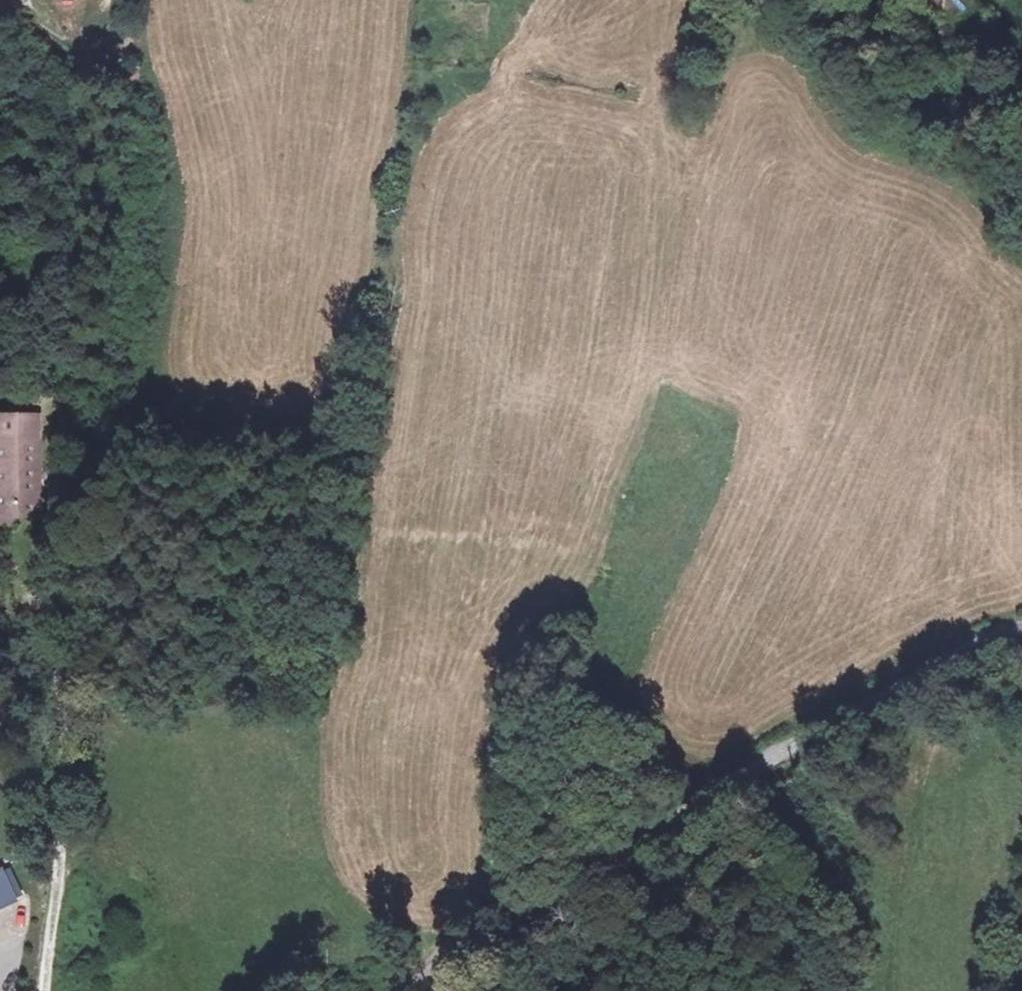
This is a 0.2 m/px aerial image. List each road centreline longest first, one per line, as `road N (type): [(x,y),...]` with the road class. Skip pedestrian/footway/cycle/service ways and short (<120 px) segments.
road 1 (unclassified): [(1021,637),(984,645),(774,753),(448,990)]
road 2 (unclassified): [(46,990),(57,829),(28,604)]

